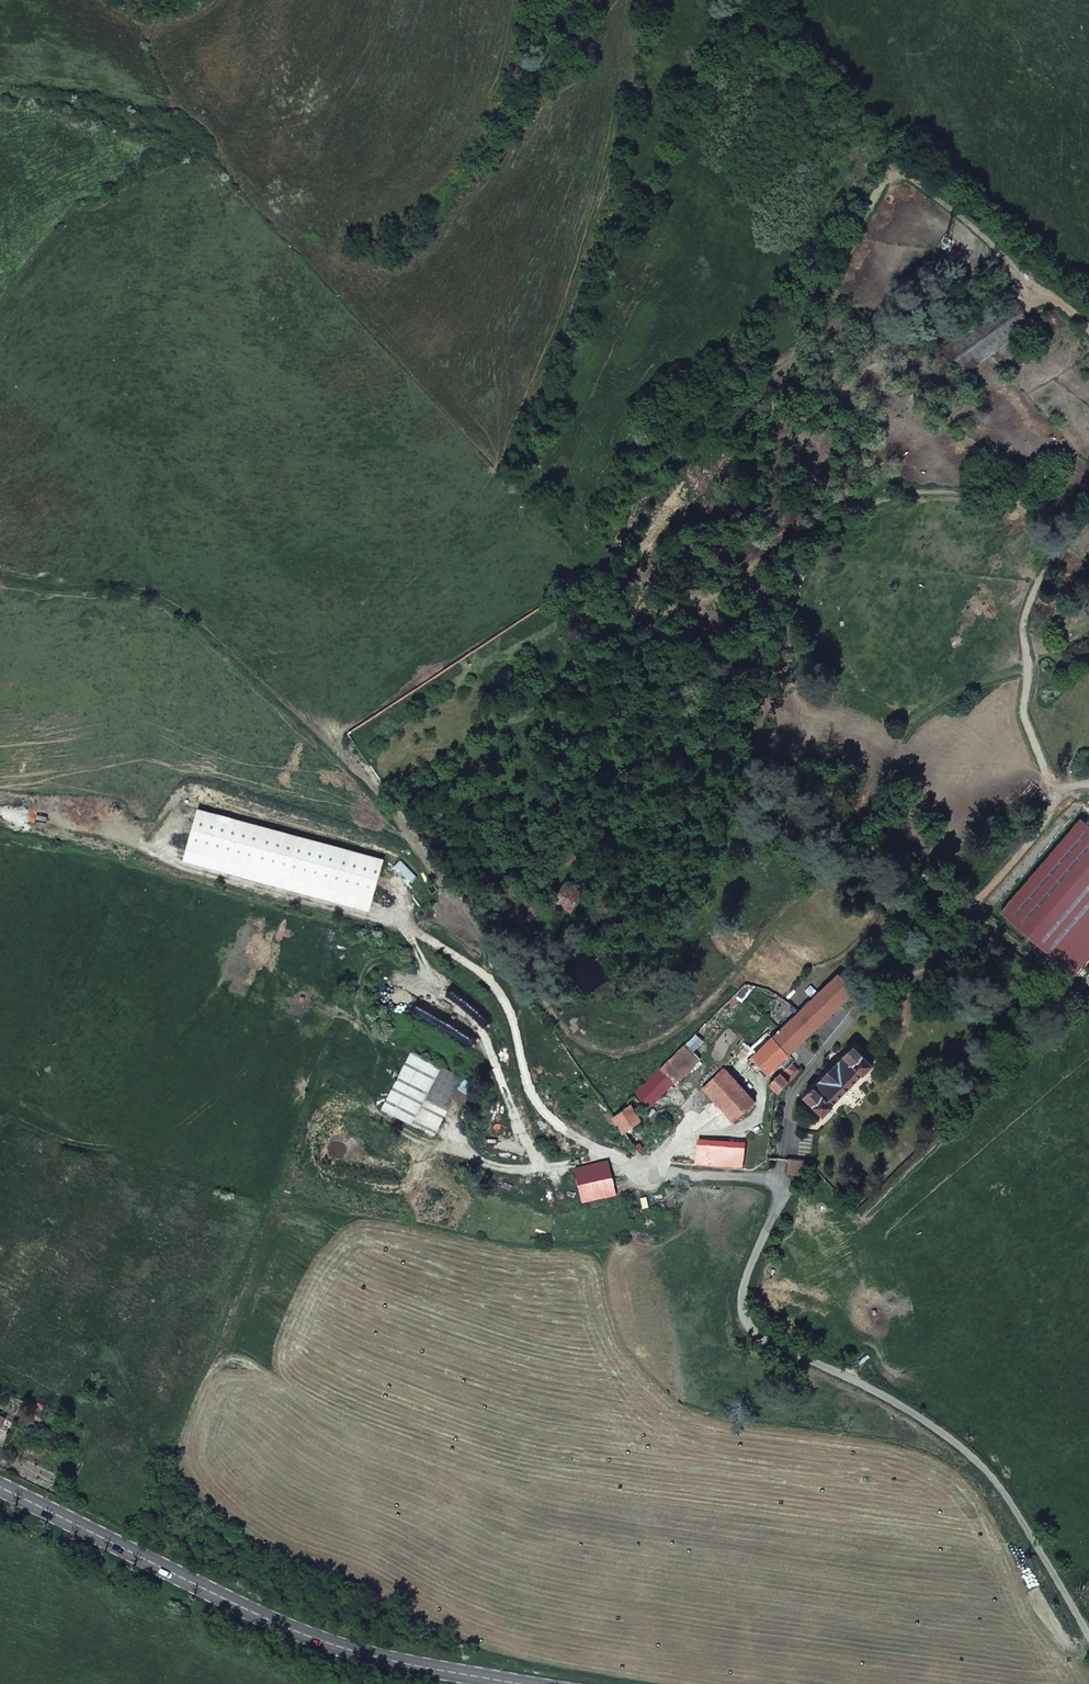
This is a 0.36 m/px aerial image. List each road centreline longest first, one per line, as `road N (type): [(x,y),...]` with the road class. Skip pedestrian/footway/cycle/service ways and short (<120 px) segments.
road 1 (track): [(673,1157),(607,1139),(555,1091),(516,959),(399,794),(209,619),(153,592),(0,563)]
road 2 (unclassified): [(1088,1640),(991,1470),(927,1420),(763,1336),(747,1306),(778,1167),(673,1157)]
road 3 (primary): [(0,1487),(335,1644),(523,1683)]
road 4 (track): [(0,336),(32,273),(98,193),(176,133),(0,91)]
road 5 (track): [(754,0),(776,40),(1088,294)]

